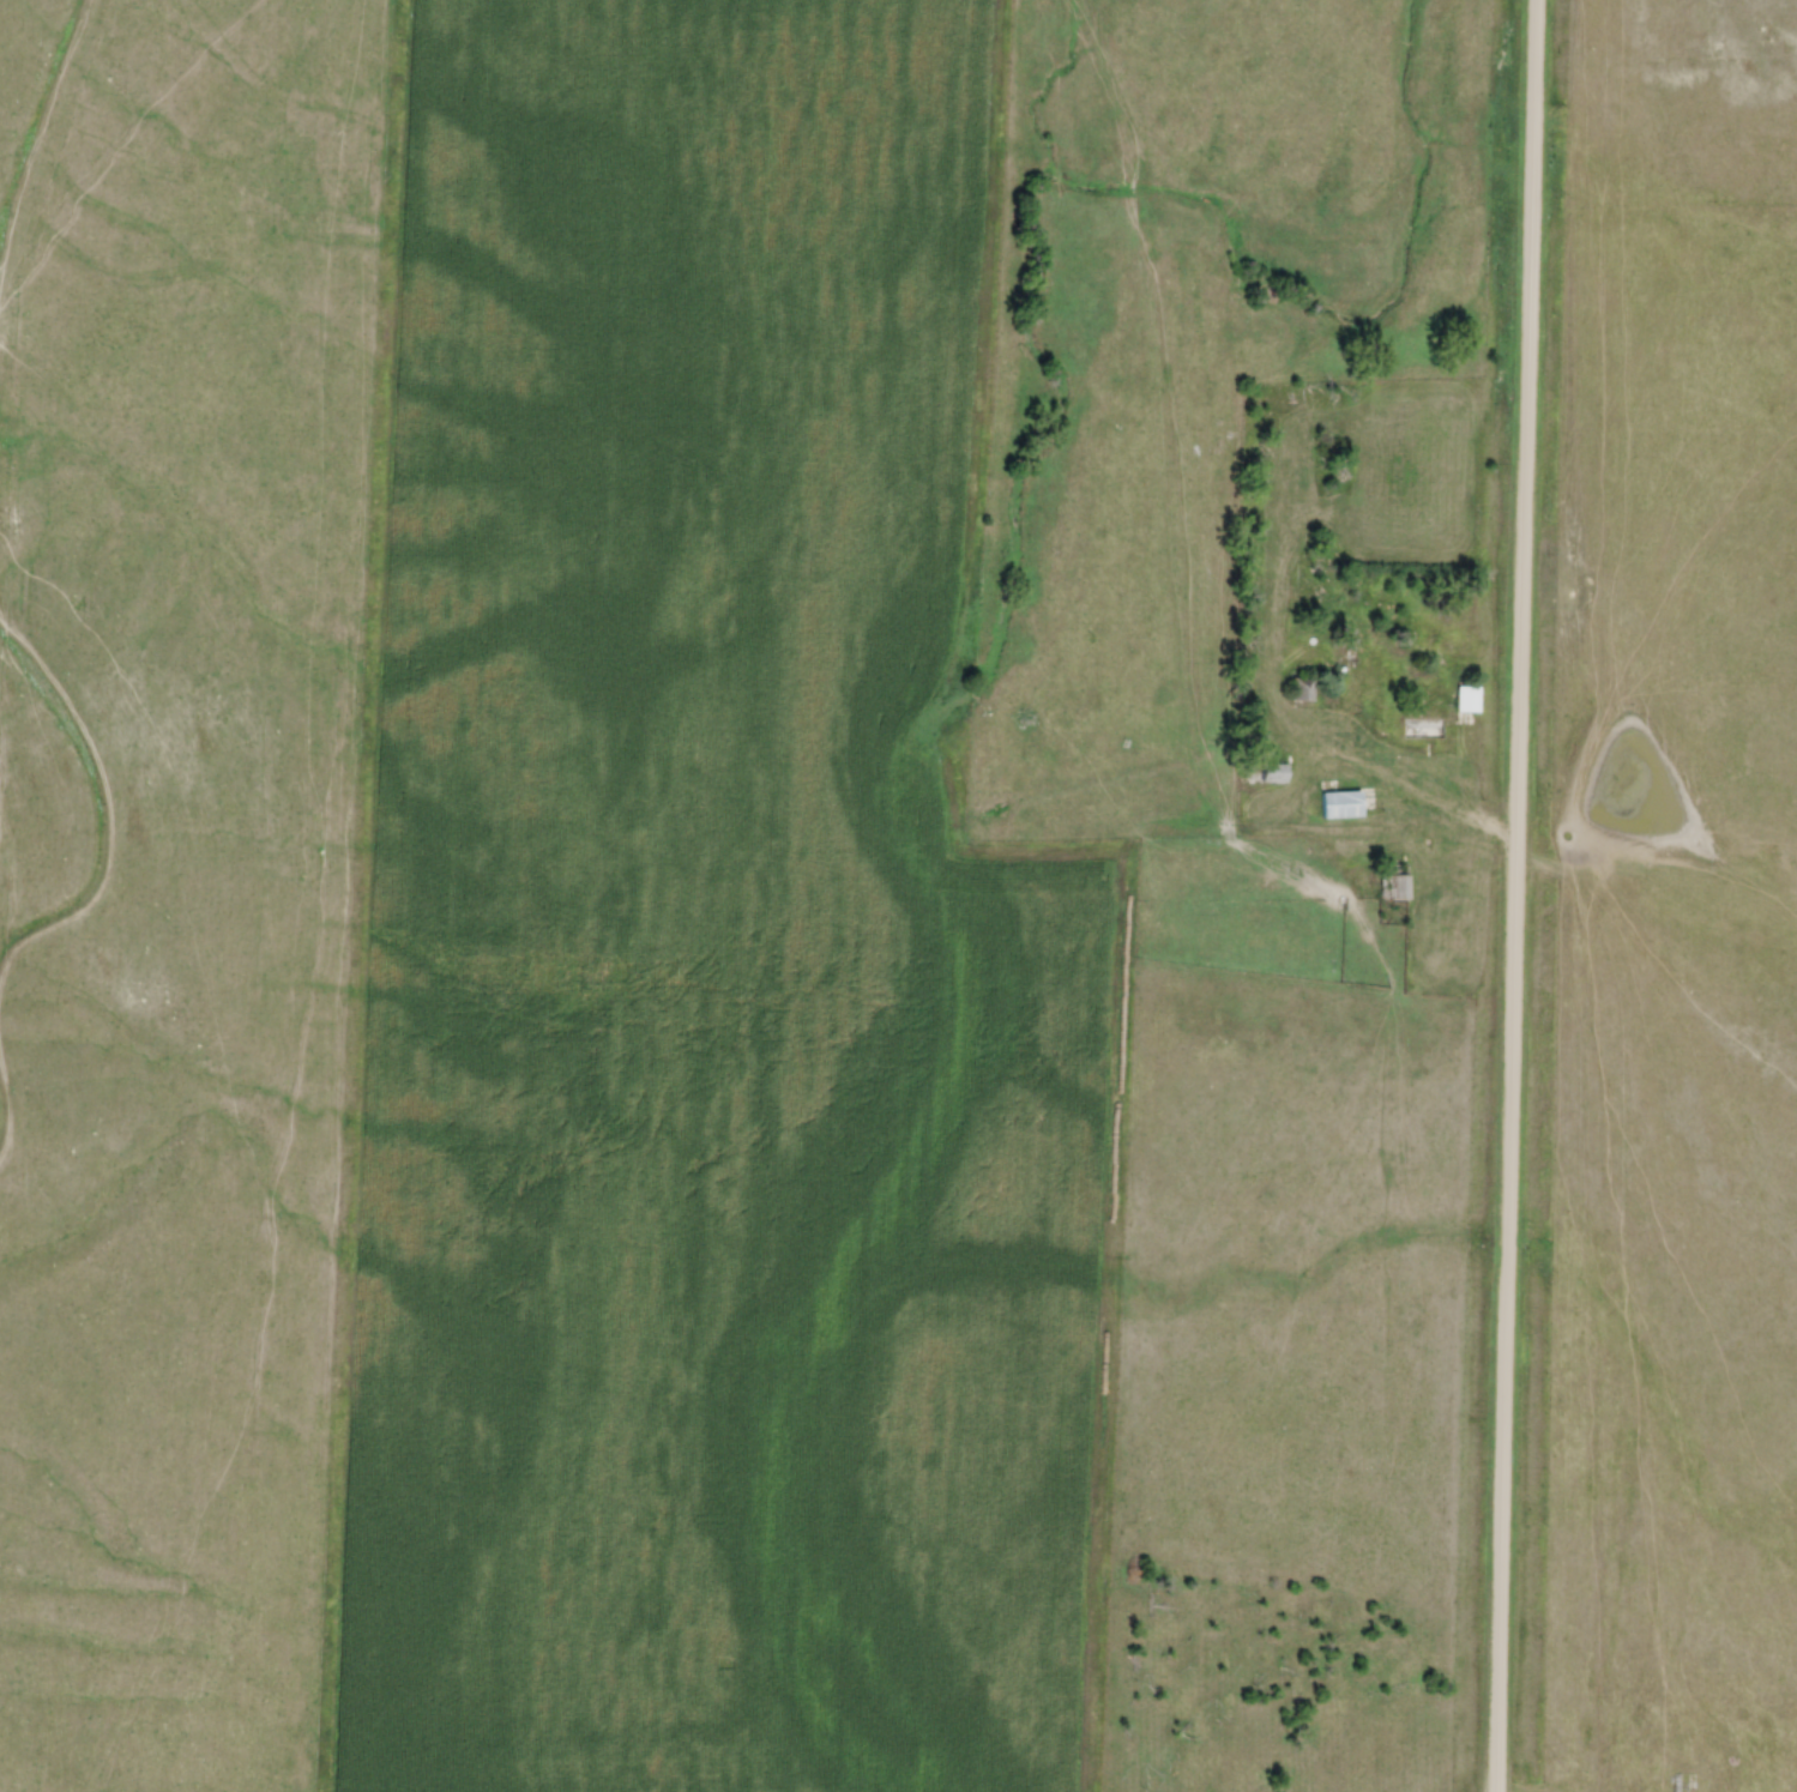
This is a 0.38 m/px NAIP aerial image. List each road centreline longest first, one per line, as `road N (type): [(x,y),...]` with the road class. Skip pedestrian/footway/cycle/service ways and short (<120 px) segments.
road 1 (tertiary): [(1536,0),(1496,1791)]

